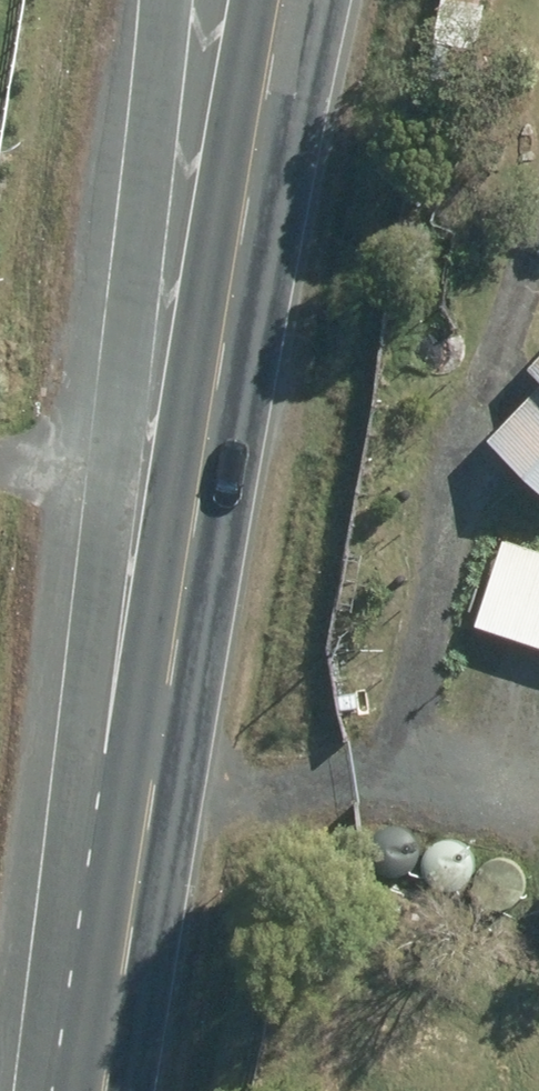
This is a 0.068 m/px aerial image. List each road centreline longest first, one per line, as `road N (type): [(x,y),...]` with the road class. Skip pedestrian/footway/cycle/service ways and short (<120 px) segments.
road 1 (secondary): [(132,874),(287,0)]
road 2 (secondary): [(132,874),(83,586),(145,0)]
road 3 (secondary): [(96,1090),(132,874)]

